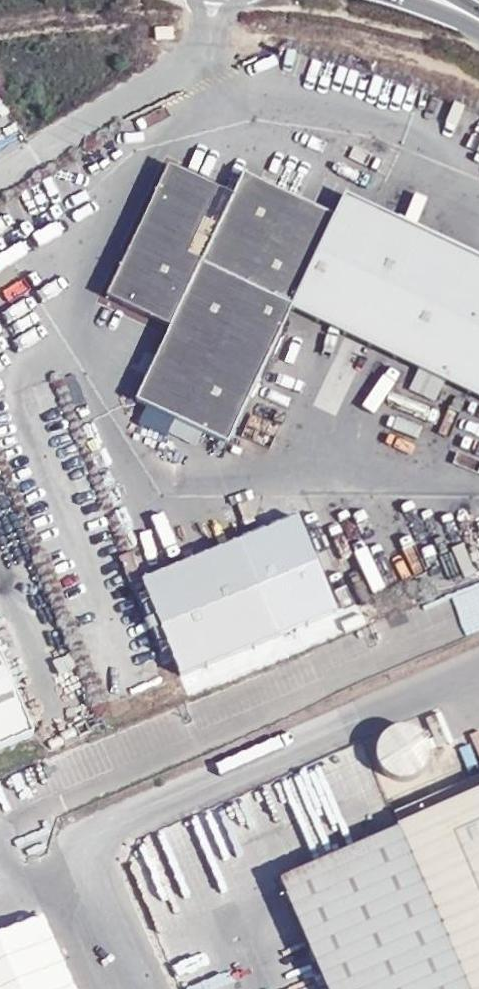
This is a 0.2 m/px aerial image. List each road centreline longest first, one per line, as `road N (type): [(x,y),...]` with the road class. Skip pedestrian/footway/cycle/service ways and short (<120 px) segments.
road 1 (unclassified): [(210,35),(206,58),(0,181)]

